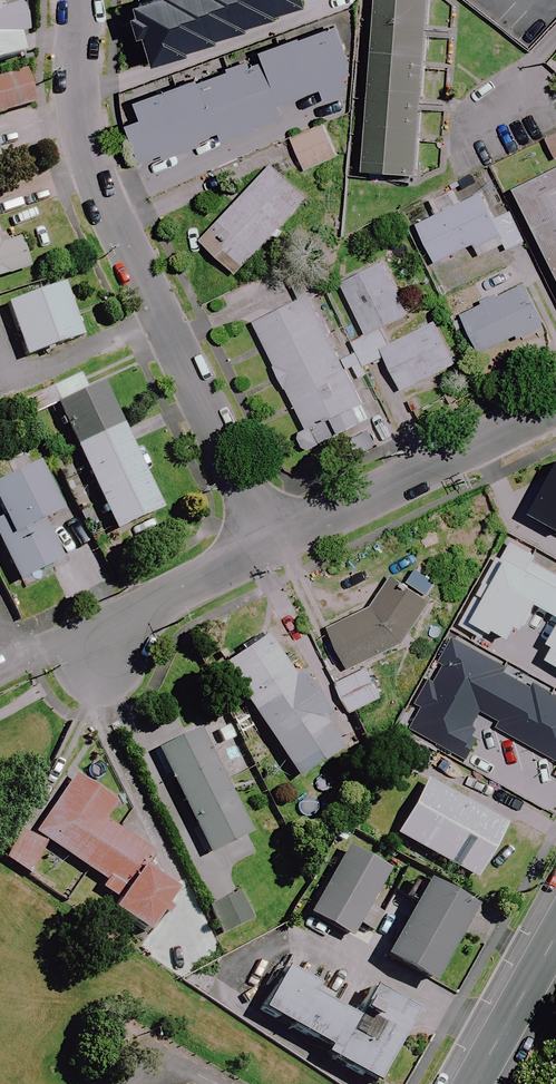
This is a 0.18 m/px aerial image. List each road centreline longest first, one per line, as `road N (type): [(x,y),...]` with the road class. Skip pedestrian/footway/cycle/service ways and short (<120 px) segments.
road 1 (residential): [(78,0),(90,154),(269,547)]
road 2 (residential): [(269,547),(555,408)]
road 3 (residential): [(78,655),(126,620),(269,547)]
road 4 (secondary): [(555,935),(473,1083)]

